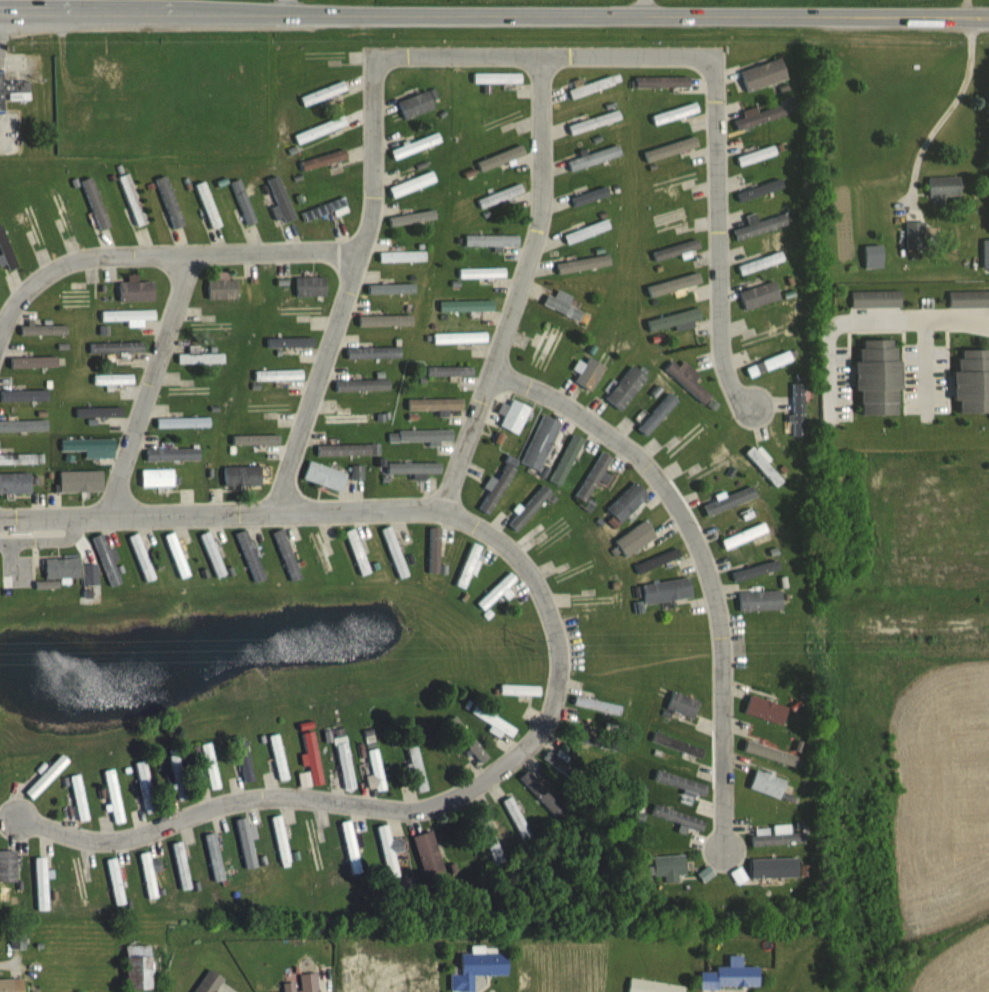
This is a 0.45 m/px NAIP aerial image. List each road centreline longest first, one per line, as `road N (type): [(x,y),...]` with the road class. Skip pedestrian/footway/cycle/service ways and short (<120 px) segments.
road 1 (primary): [(988,17),(0,17)]
road 2 (residential): [(378,60),(716,59),(720,345),(735,392),(752,407)]
road 3 (residential): [(560,651),(560,685),(544,731),(496,777),(436,808),(261,799),(107,844),(19,818)]
road 4 (residential): [(0,522),(462,518),(524,567),(551,614),(560,651)]
road 5 (residential): [(495,375),(547,395),(627,448),(659,480),(695,541),(724,644),(724,853)]
road 6 (residential): [(444,514),(540,221),(540,58)]
road 7 (residential): [(276,515),(374,205),(378,60)]
road 8 (residential): [(0,340),(29,289),(89,258),(358,256)]
road 9 (residential): [(193,258),(111,519)]
road 10 (residential): [(988,312),(834,317),(831,409)]

